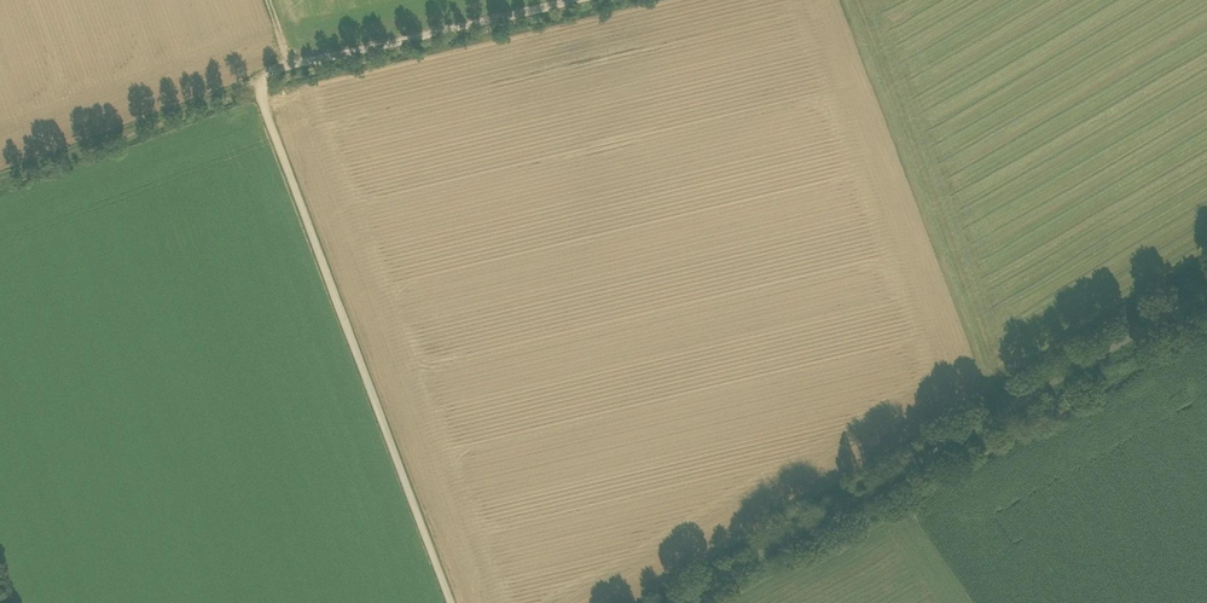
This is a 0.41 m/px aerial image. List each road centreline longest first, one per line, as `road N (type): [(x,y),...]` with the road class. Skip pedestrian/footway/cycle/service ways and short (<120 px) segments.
road 1 (track): [(574,0),(294,66),(0,176)]
road 2 (unclassified): [(451,602),(254,79)]

